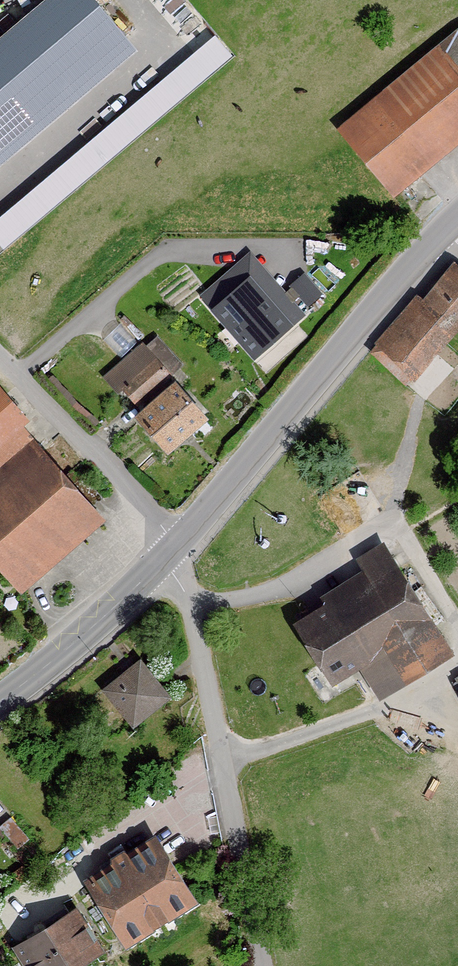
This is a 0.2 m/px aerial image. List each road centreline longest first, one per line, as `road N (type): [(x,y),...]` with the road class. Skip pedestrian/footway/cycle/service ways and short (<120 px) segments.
road 1 (residential): [(261,965),(193,609),(166,553)]
road 2 (secondary): [(445,229),(176,543)]
road 3 (residential): [(176,543),(0,353)]
road 4 (secondary): [(166,553),(0,699)]

